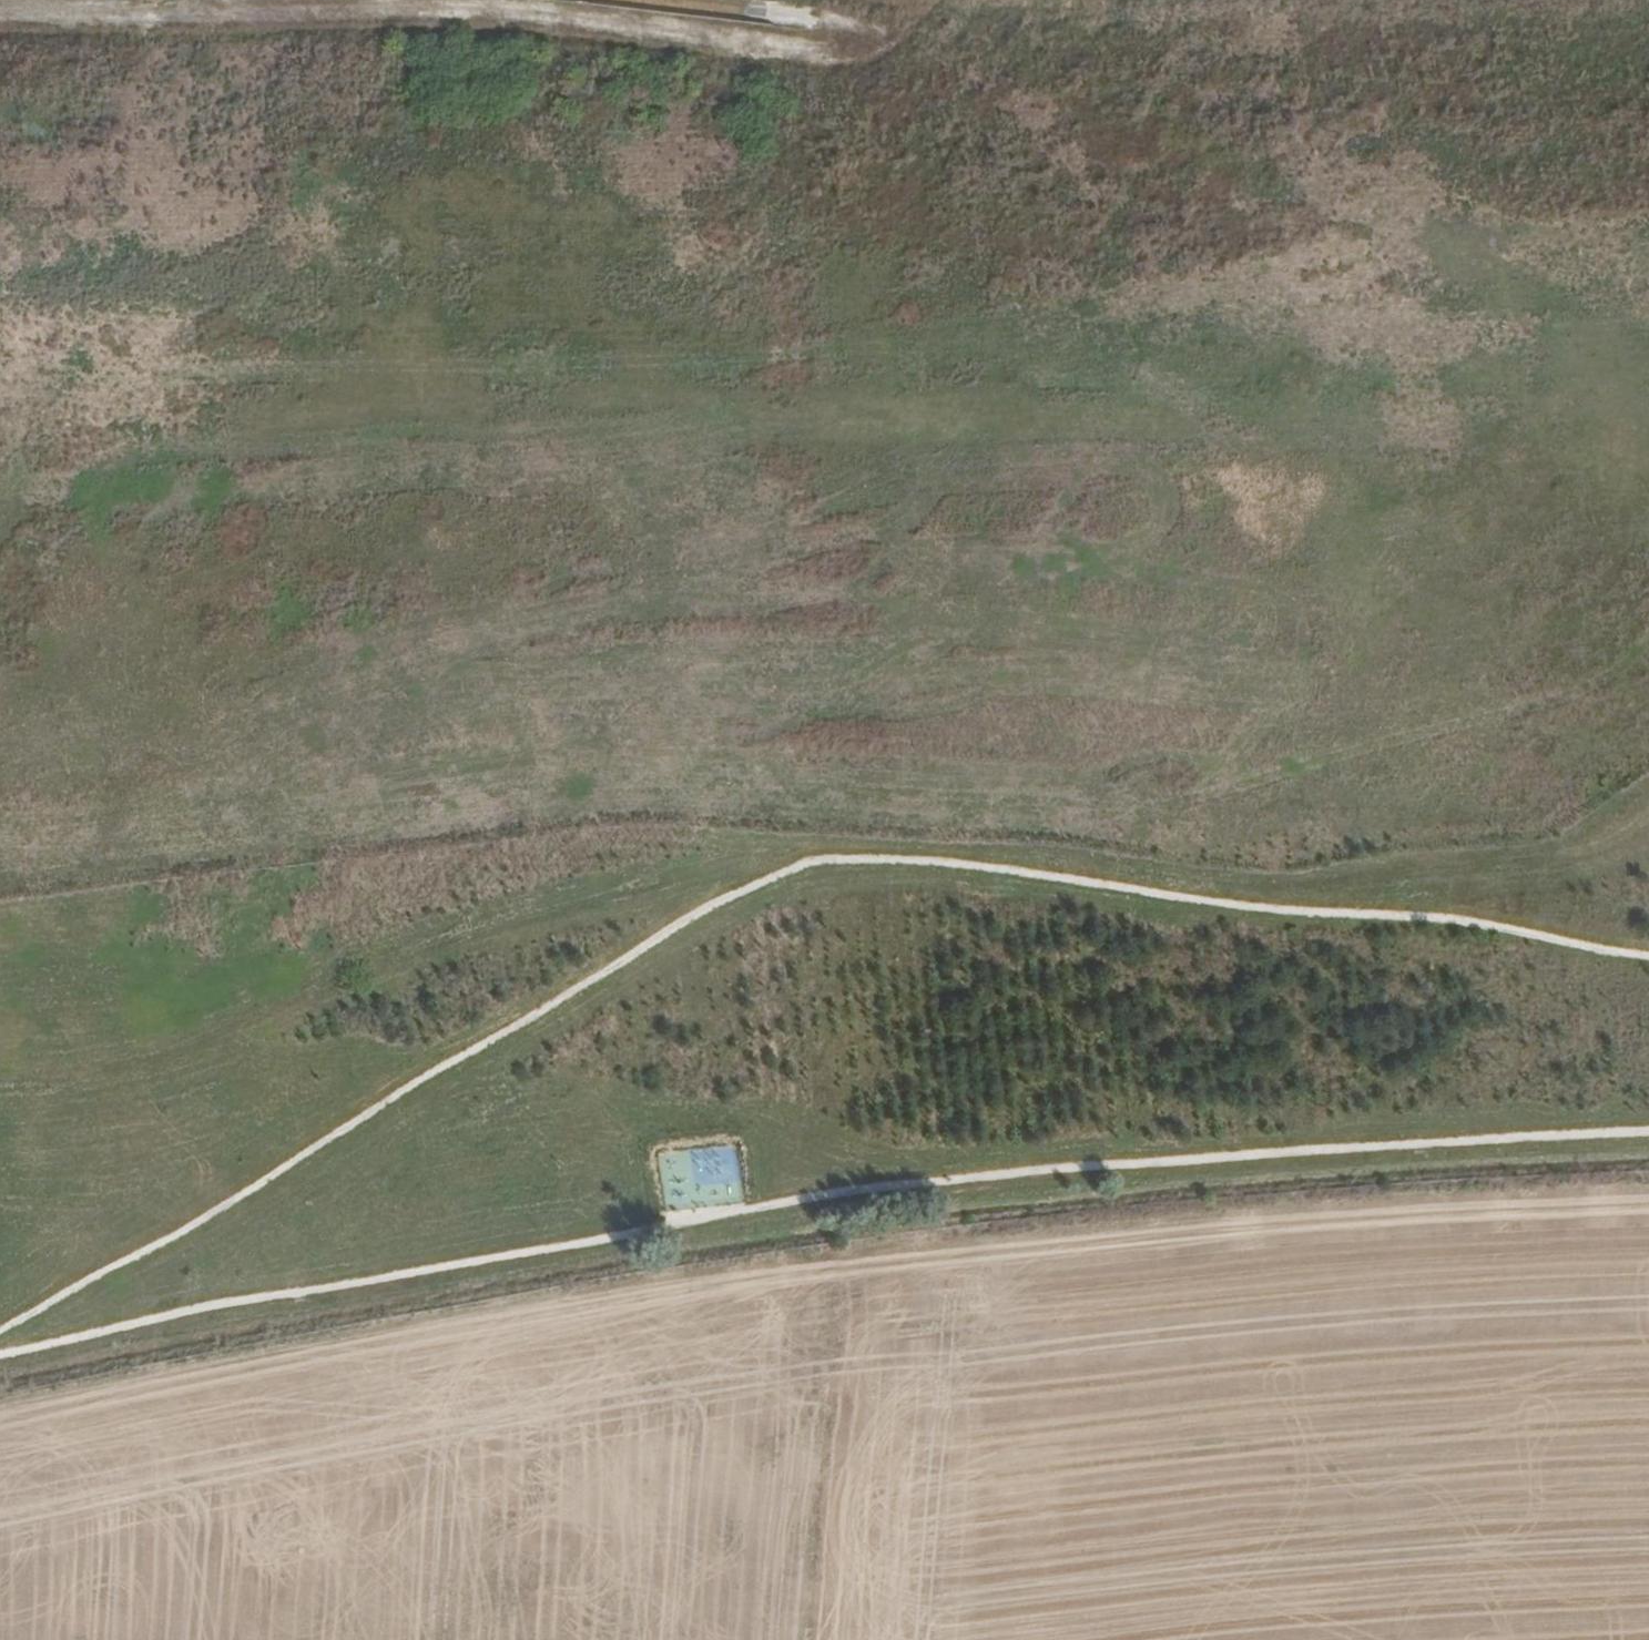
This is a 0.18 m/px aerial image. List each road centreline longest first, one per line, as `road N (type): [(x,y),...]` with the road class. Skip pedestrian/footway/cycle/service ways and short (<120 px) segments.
road 1 (track): [(1648,353),(1504,367),(784,45),(539,19),(0,21)]

